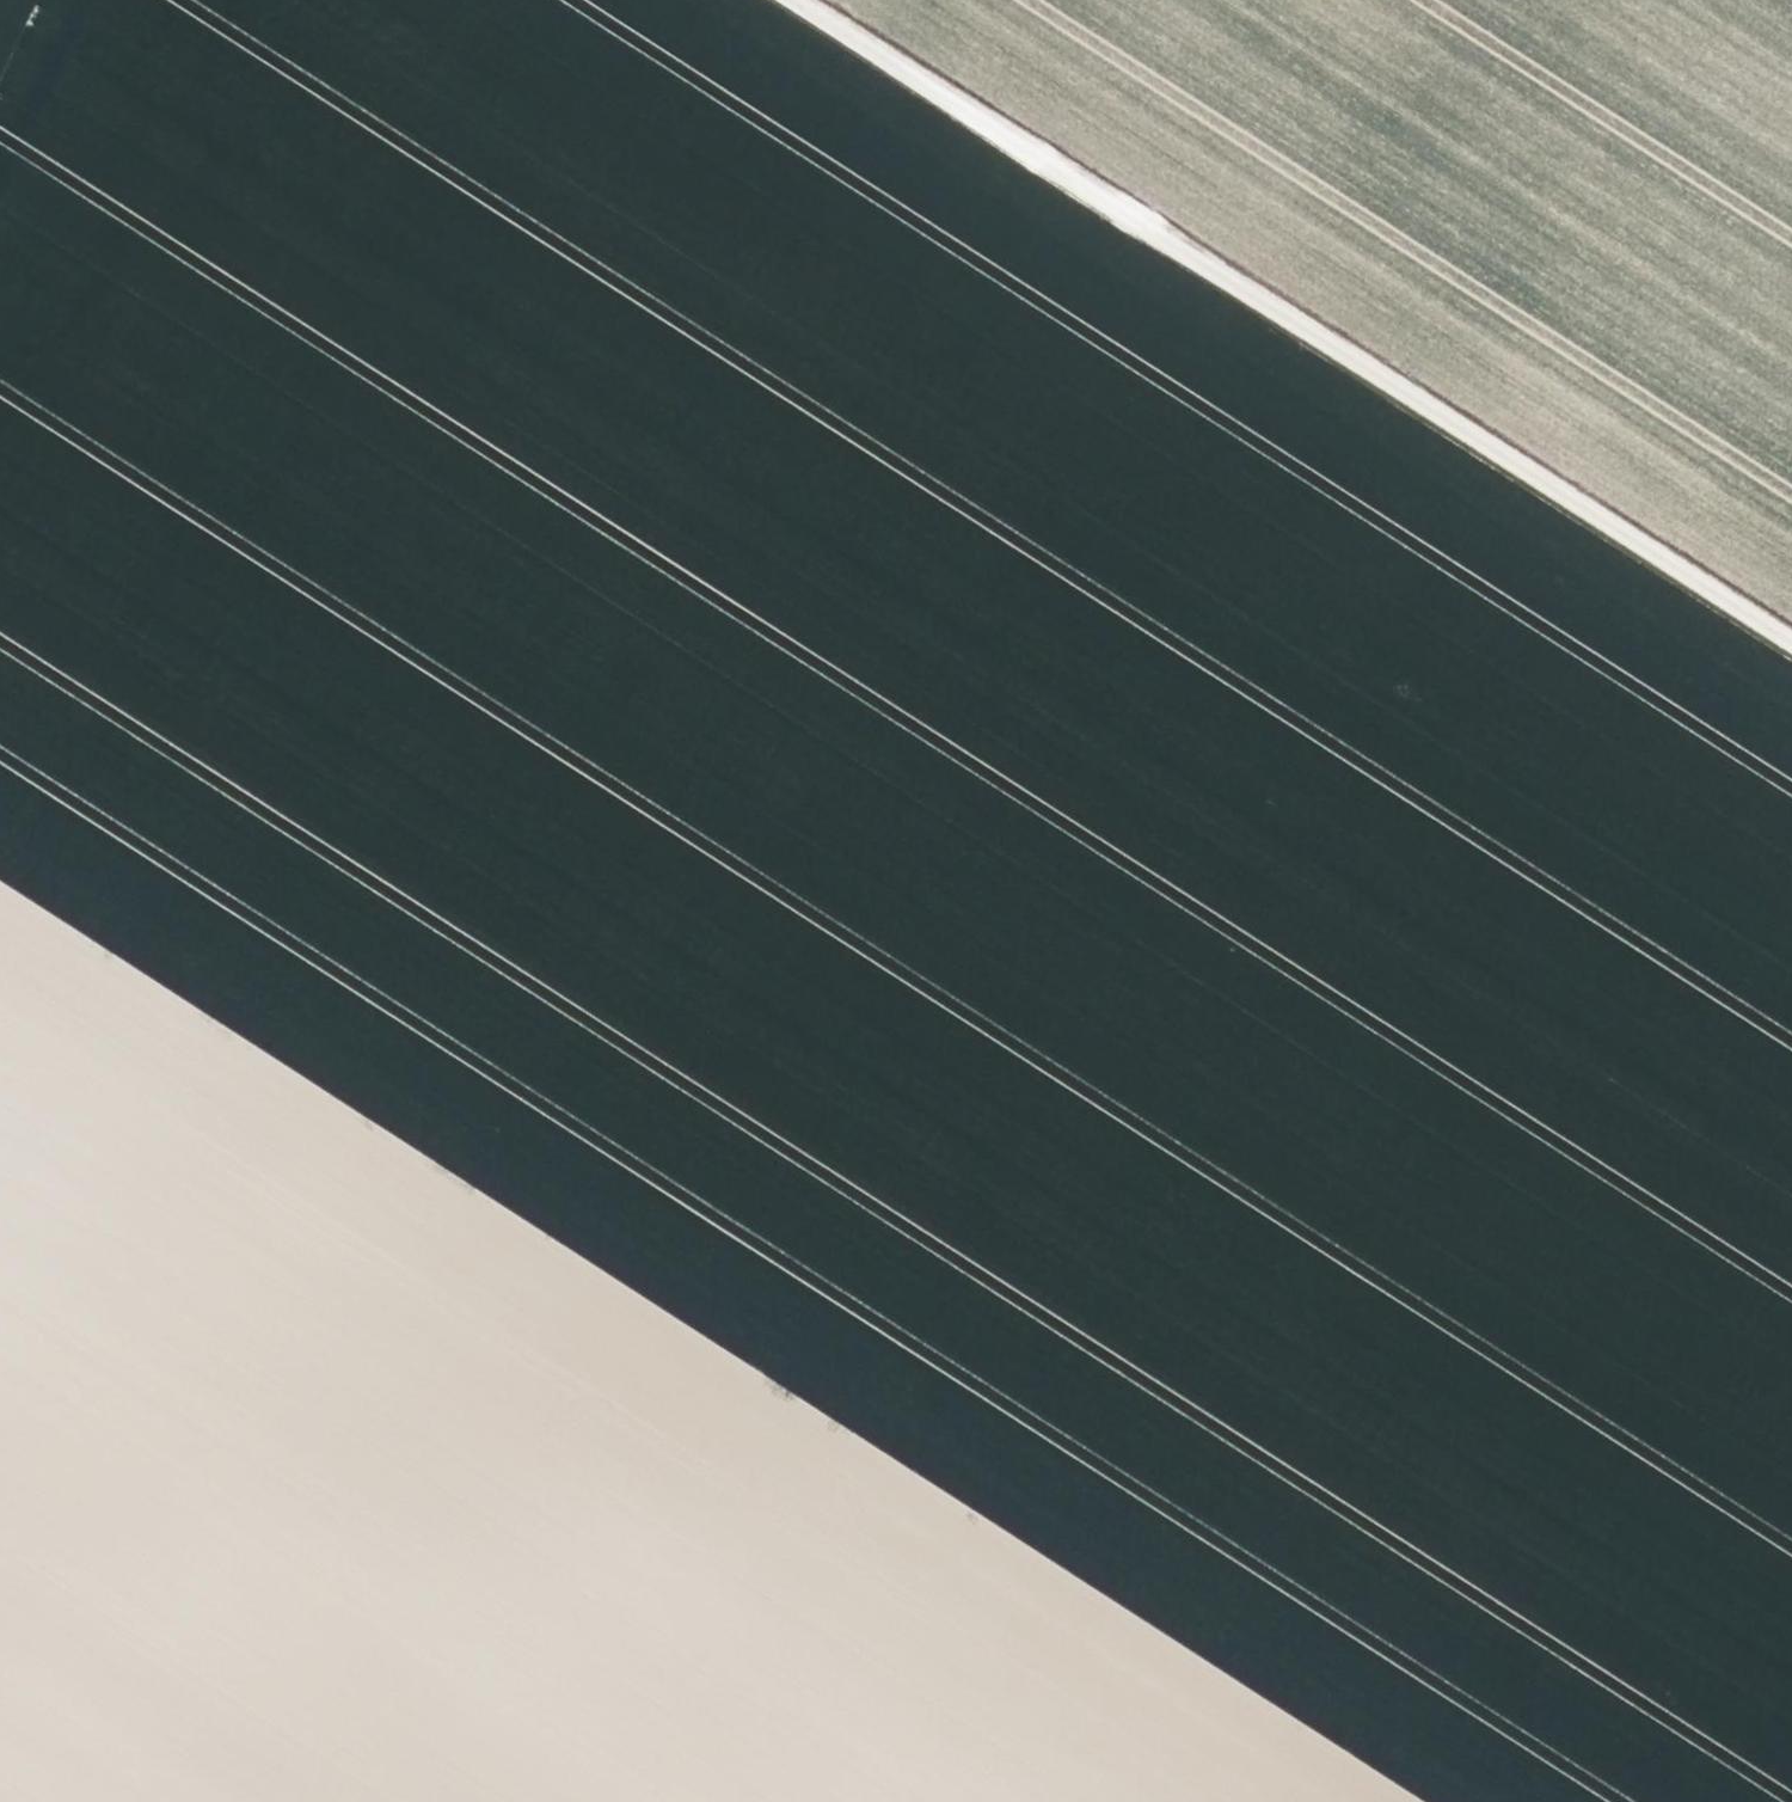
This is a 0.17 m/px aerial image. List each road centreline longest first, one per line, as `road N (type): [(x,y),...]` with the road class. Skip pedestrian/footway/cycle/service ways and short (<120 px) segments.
road 1 (track): [(1791,643),(804,0)]

